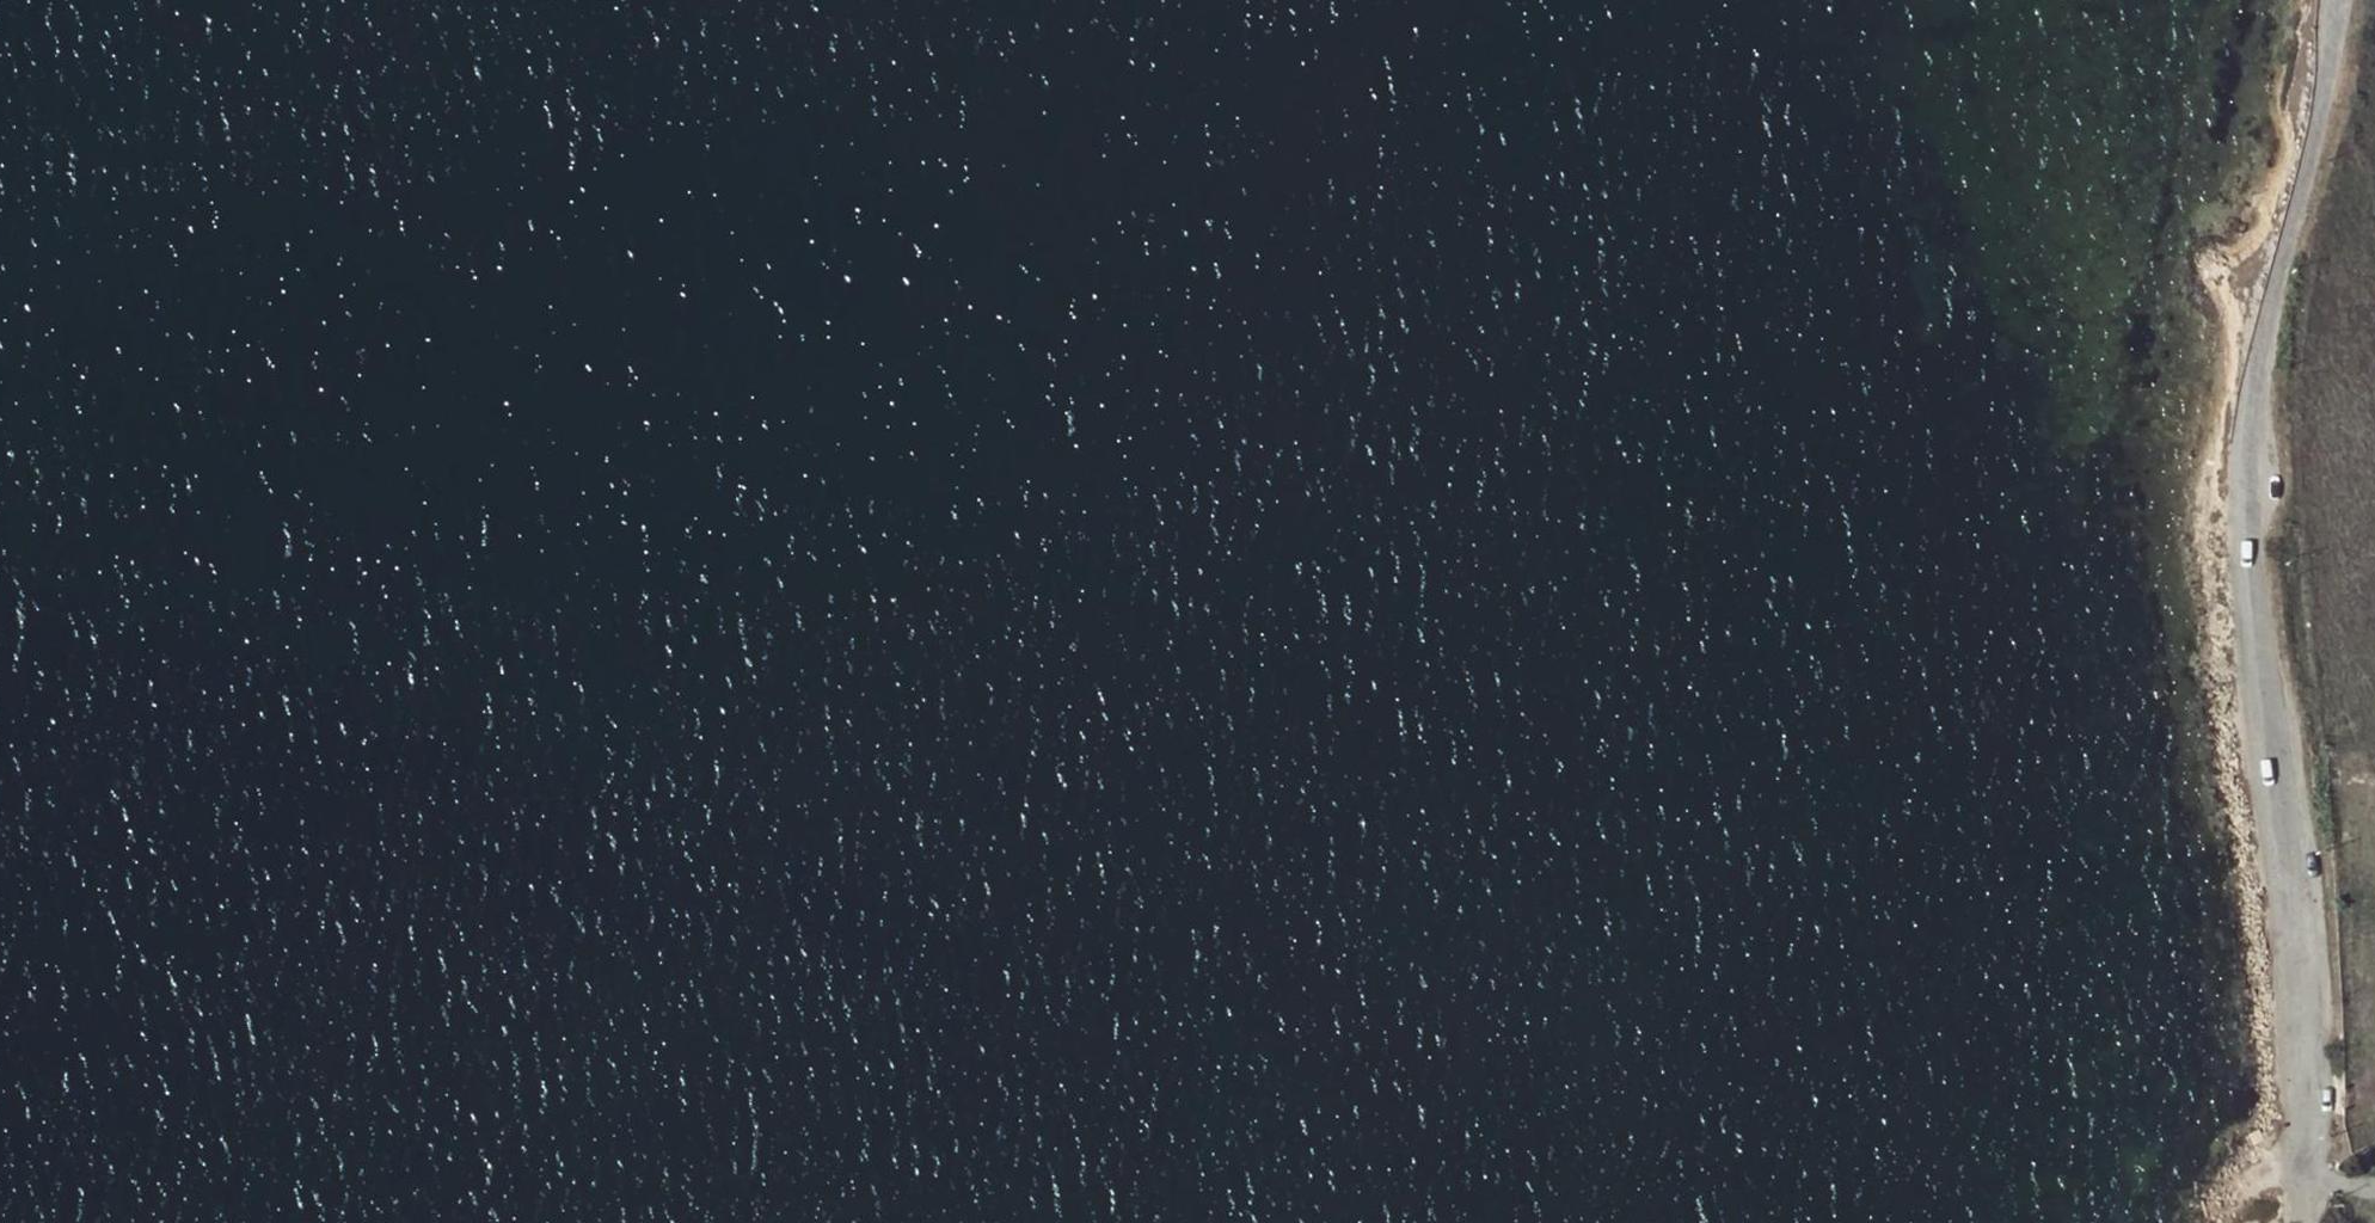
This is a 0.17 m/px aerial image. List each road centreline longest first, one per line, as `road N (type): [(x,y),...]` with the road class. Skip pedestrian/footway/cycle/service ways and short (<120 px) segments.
road 1 (unclassified): [(2303,1222),(2304,1000),(2267,717),(2254,530),(2257,414),(2281,269),(2327,88),(2338,0)]

